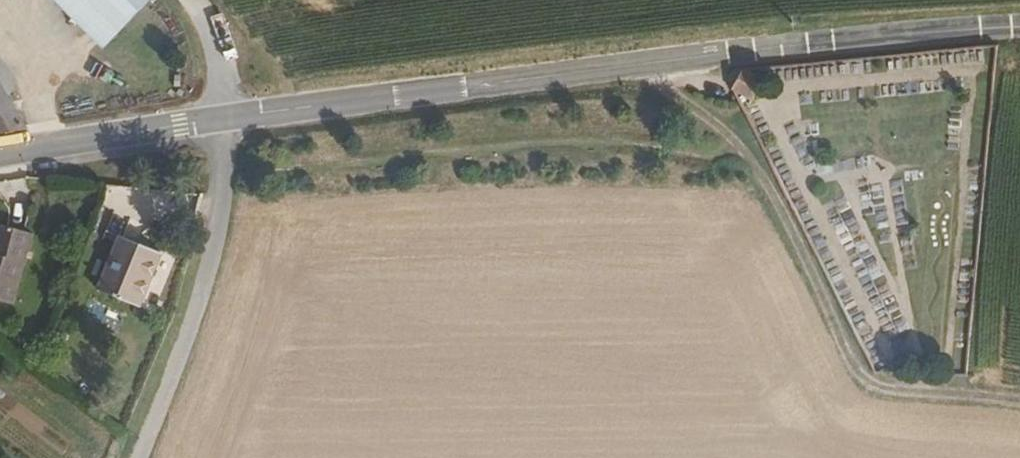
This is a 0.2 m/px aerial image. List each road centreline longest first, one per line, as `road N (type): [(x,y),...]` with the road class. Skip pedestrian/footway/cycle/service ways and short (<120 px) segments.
road 1 (tertiary): [(1019,32),(634,68),(230,118)]
road 2 (track): [(634,68),(722,123),(763,180),(824,297),(850,370),(888,393),(1019,403)]
road 3 (residential): [(140,457),(212,258),(230,118)]
road 4 (tertiary): [(230,118),(0,155)]
road 5 (track): [(191,0),(201,10),(230,118)]

